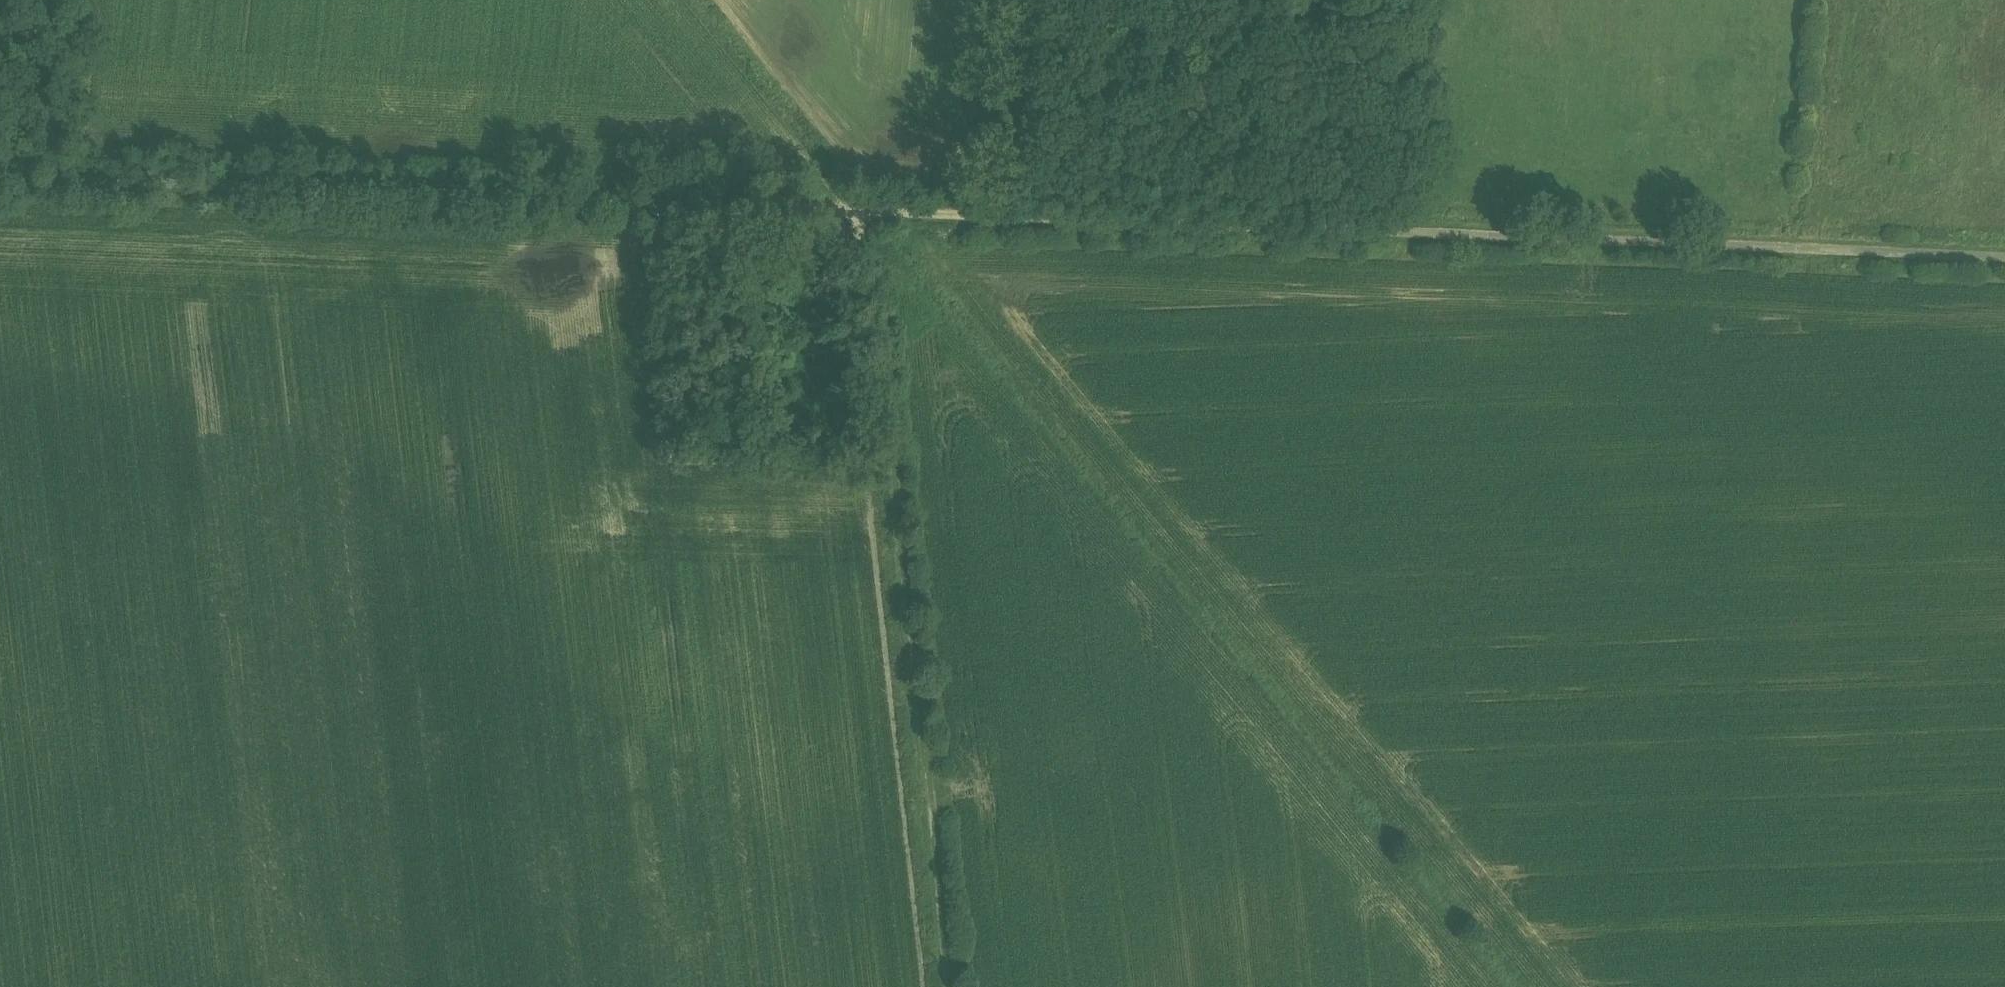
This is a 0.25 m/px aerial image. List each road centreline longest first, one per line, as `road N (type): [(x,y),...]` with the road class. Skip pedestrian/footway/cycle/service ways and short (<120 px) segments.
road 1 (track): [(0,171),(869,208),(1476,219),(2004,250)]
road 2 (track): [(859,207),(953,986)]

